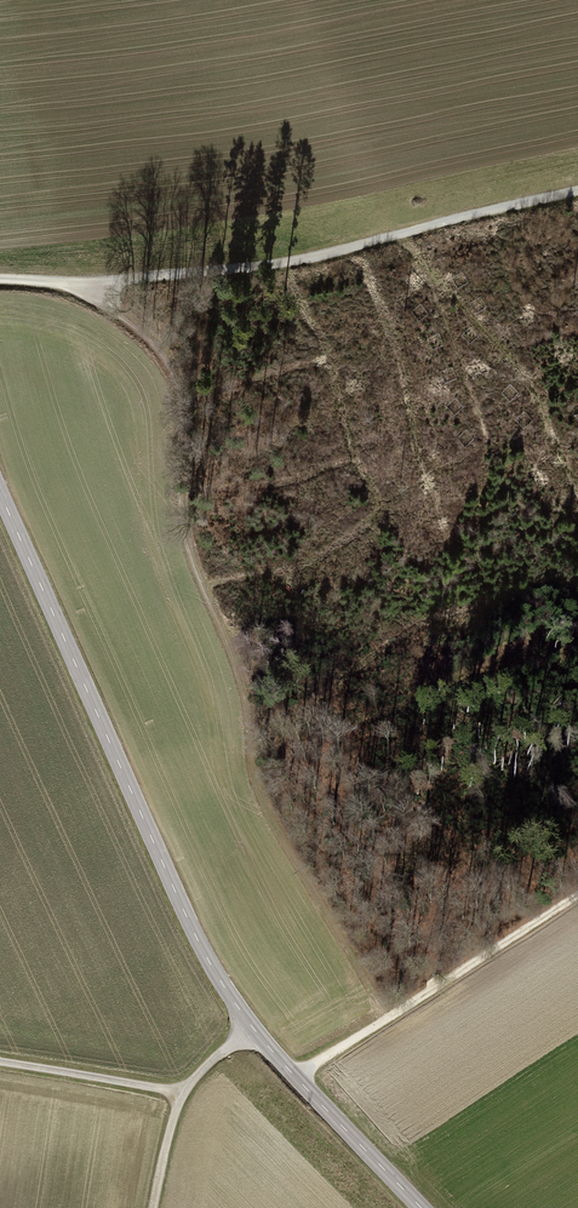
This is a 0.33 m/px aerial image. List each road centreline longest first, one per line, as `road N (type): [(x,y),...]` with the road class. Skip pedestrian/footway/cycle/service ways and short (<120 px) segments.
road 1 (track): [(64,281),(129,319),(176,376),(185,419),(179,493),(186,537),(239,669),(259,790),(392,1016)]
road 2 (unclassified): [(421,1207),(297,1078),(215,971),(0,493)]
road 3 (track): [(0,280),(161,277),(265,265),(577,190)]
road 4 (track): [(297,1078),(577,893)]
road 5 (track): [(181,1092),(0,1064)]

